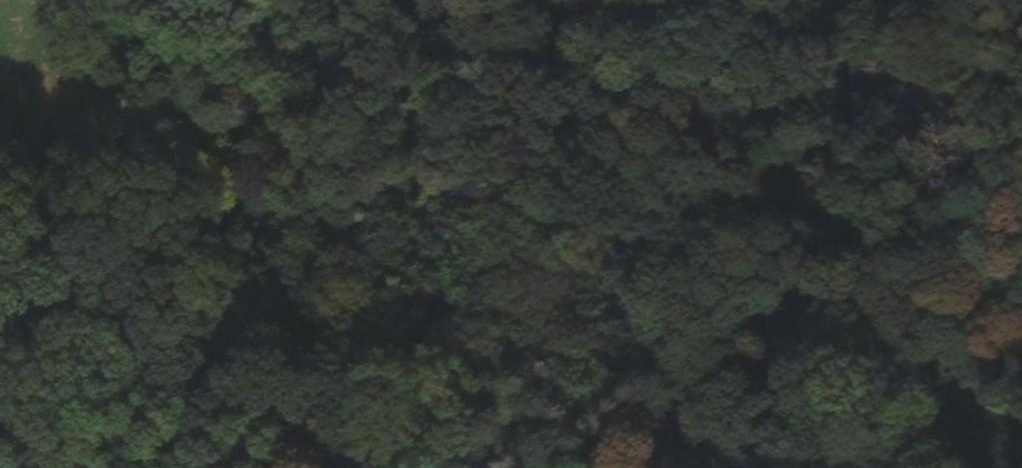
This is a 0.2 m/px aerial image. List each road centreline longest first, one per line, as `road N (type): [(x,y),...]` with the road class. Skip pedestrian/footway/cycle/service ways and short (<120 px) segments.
road 1 (track): [(694,0),(522,12),(375,40),(143,159),(41,261)]
road 2 (track): [(80,230),(151,365),(196,419),(314,467)]
road 3 (track): [(1021,25),(844,0)]
road 4 (track): [(180,0),(171,83),(202,129)]

